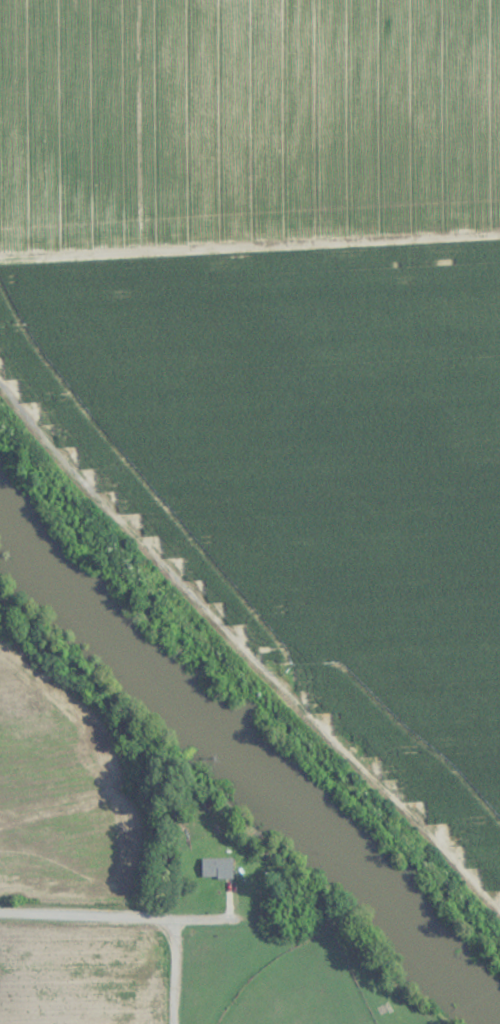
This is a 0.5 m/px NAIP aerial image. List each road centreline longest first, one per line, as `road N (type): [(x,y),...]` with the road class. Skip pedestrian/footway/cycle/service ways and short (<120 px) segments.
road 1 (residential): [(499,905),(289,696),(0,378)]
road 2 (residential): [(265,922),(0,915)]

